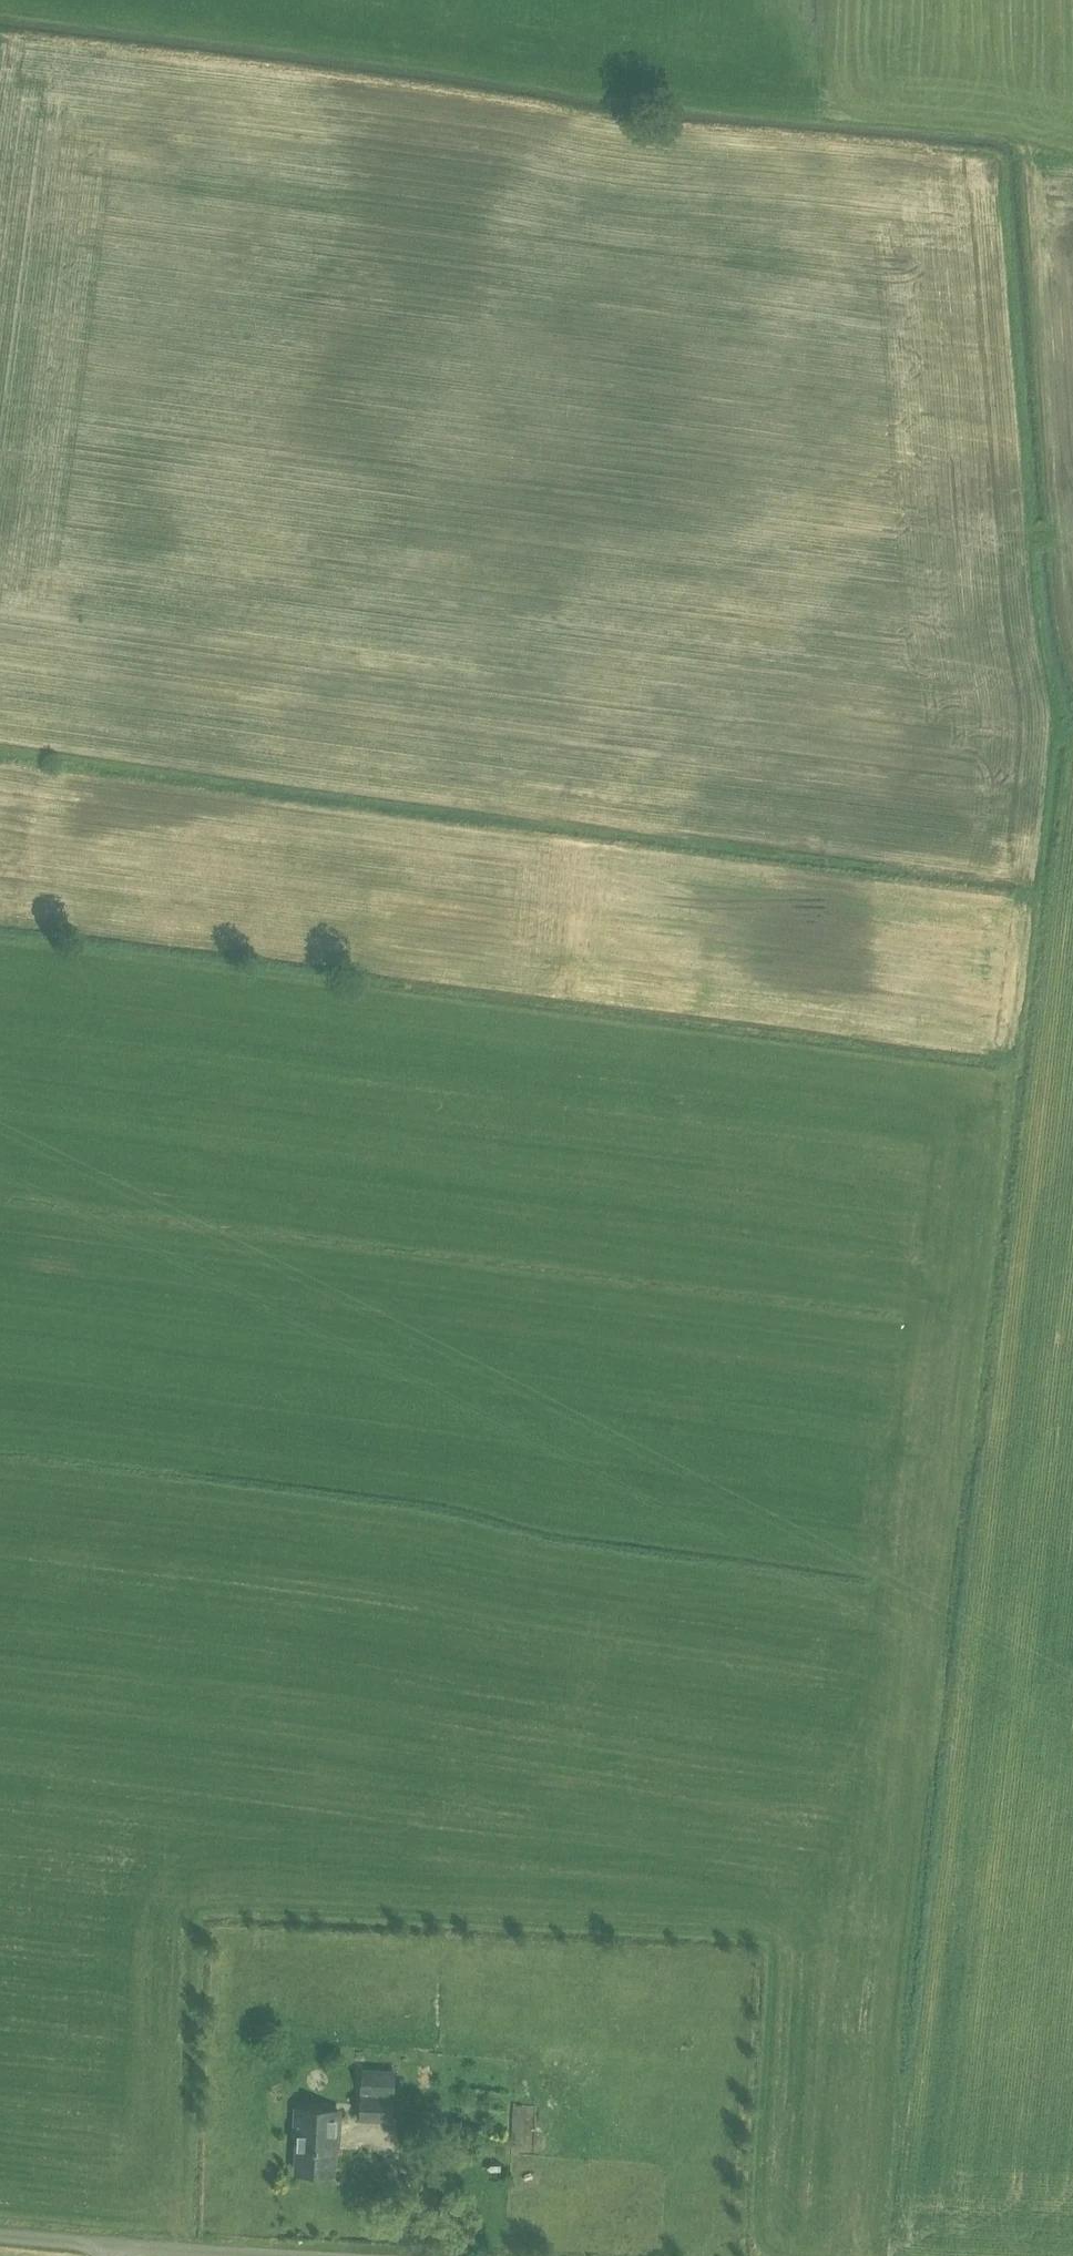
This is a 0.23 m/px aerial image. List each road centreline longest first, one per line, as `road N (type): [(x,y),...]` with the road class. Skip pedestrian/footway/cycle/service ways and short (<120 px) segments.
road 1 (unclassified): [(258,2255),(0,2232)]

